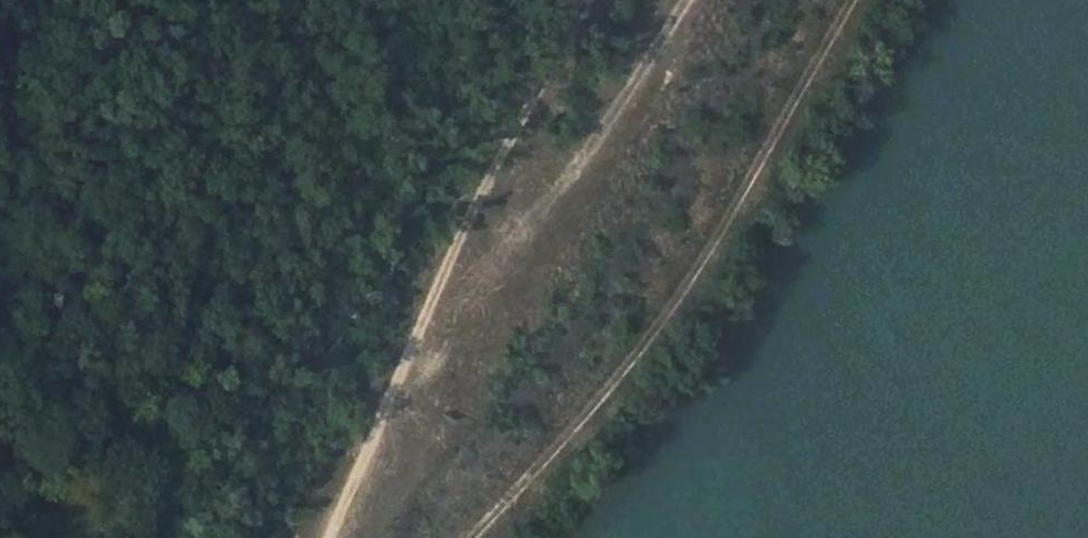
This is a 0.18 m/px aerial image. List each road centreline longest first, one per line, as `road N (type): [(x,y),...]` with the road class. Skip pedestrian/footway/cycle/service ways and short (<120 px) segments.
road 1 (track): [(333,537),(454,238),(585,0)]
road 2 (track): [(686,0),(595,142),(407,359)]

